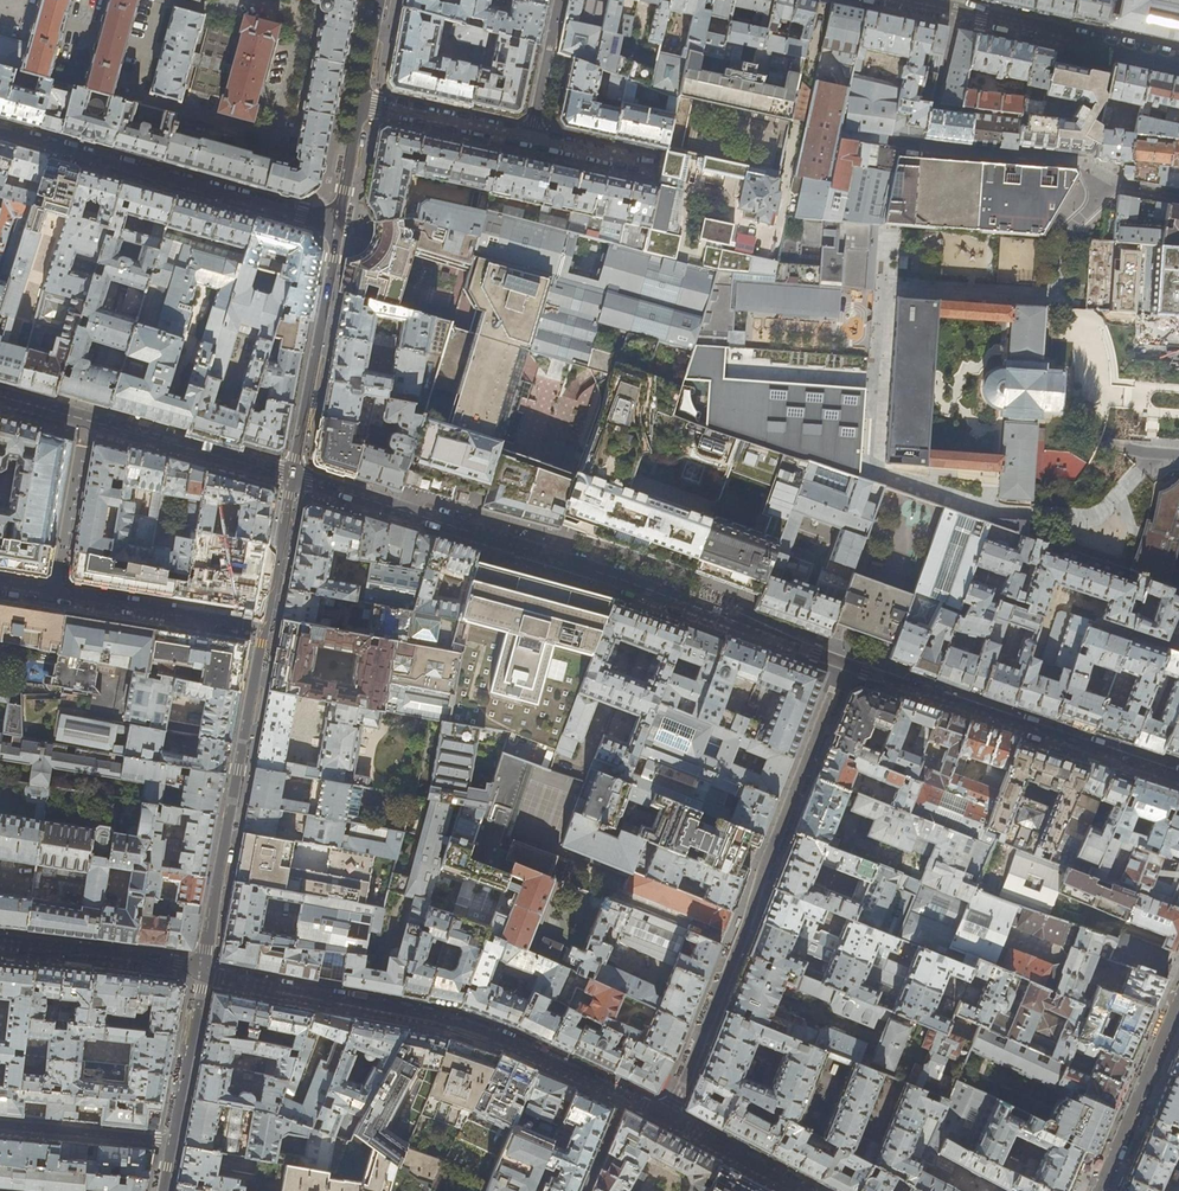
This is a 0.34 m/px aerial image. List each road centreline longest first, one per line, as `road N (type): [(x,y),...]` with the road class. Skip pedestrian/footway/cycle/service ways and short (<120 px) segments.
road 1 (residential): [(1178,773),(613,577),(292,476)]
road 2 (residential): [(806,1190),(512,1040),(456,1022),(203,972)]
road 3 (residential): [(203,972),(292,476)]
road 4 (residential): [(339,223),(0,130)]
road 5 (residential): [(292,476),(0,398)]
road 6 (residential): [(1178,62),(901,0)]
road 7 (residential): [(292,476),(339,223)]
road 8 (residential): [(1098,1190),(1178,994)]
road 9 (residential): [(0,943),(203,972)]
road 10 (residential): [(174,1141),(0,1125)]
road 11 (residential): [(360,102),(529,138)]
road 12 (residential): [(174,1141),(203,972)]
road 13 (residential): [(529,138),(558,0)]
road 14 (residential): [(652,165),(529,138)]
road 15 (residential): [(339,223),(360,102)]

